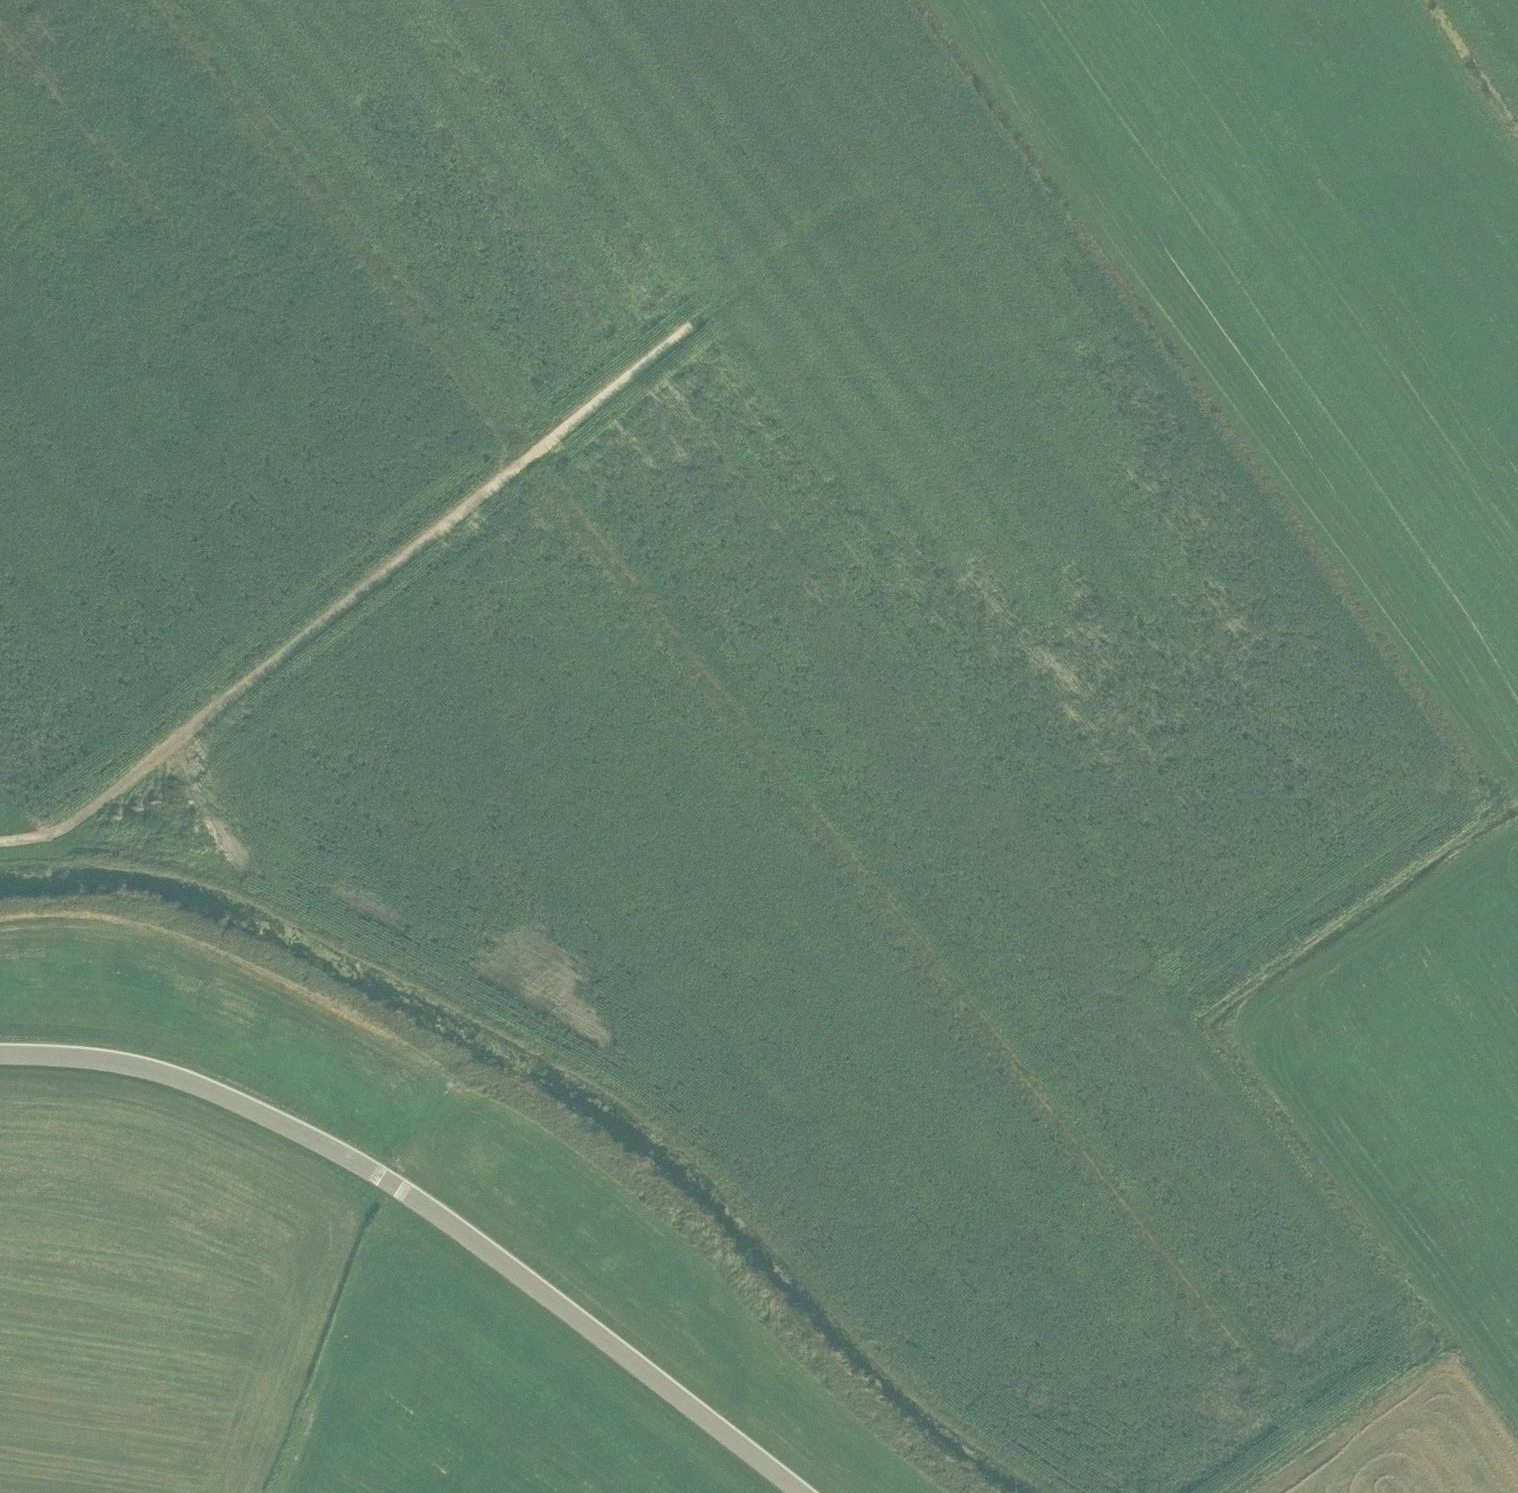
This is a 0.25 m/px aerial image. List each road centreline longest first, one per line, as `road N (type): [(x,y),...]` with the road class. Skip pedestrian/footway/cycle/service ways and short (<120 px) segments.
road 1 (unclassified): [(794,1492),(376,1174),(188,1083),(73,1058),(0,1057)]

